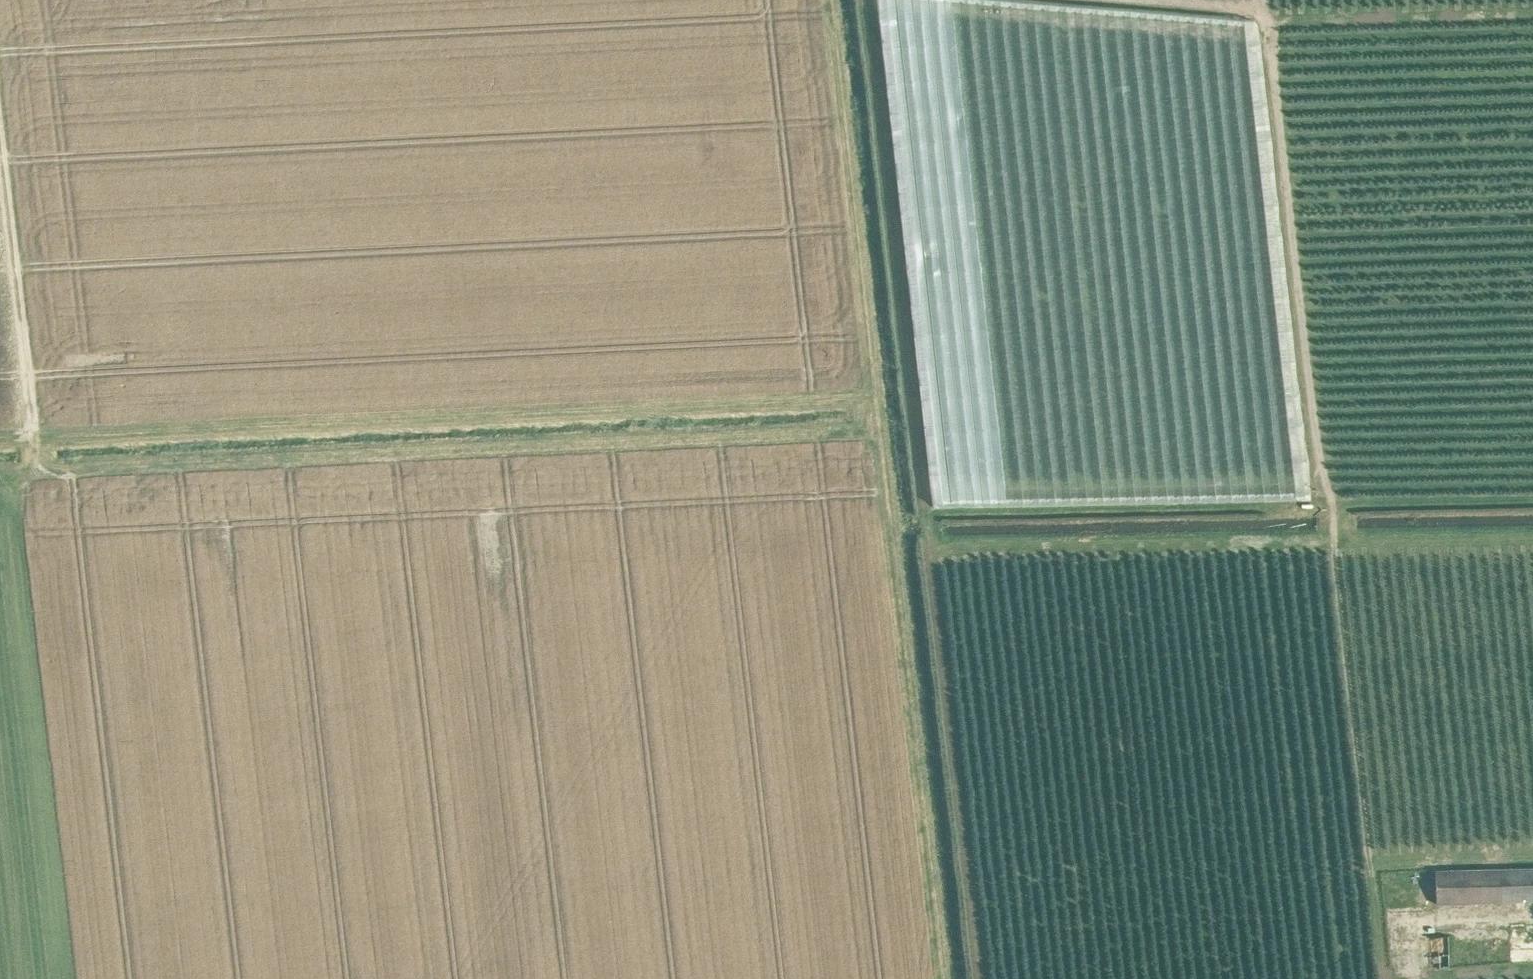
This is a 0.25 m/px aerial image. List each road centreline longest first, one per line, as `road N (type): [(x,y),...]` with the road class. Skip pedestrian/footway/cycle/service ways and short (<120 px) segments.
road 1 (track): [(0,139),(37,462),(53,472)]

